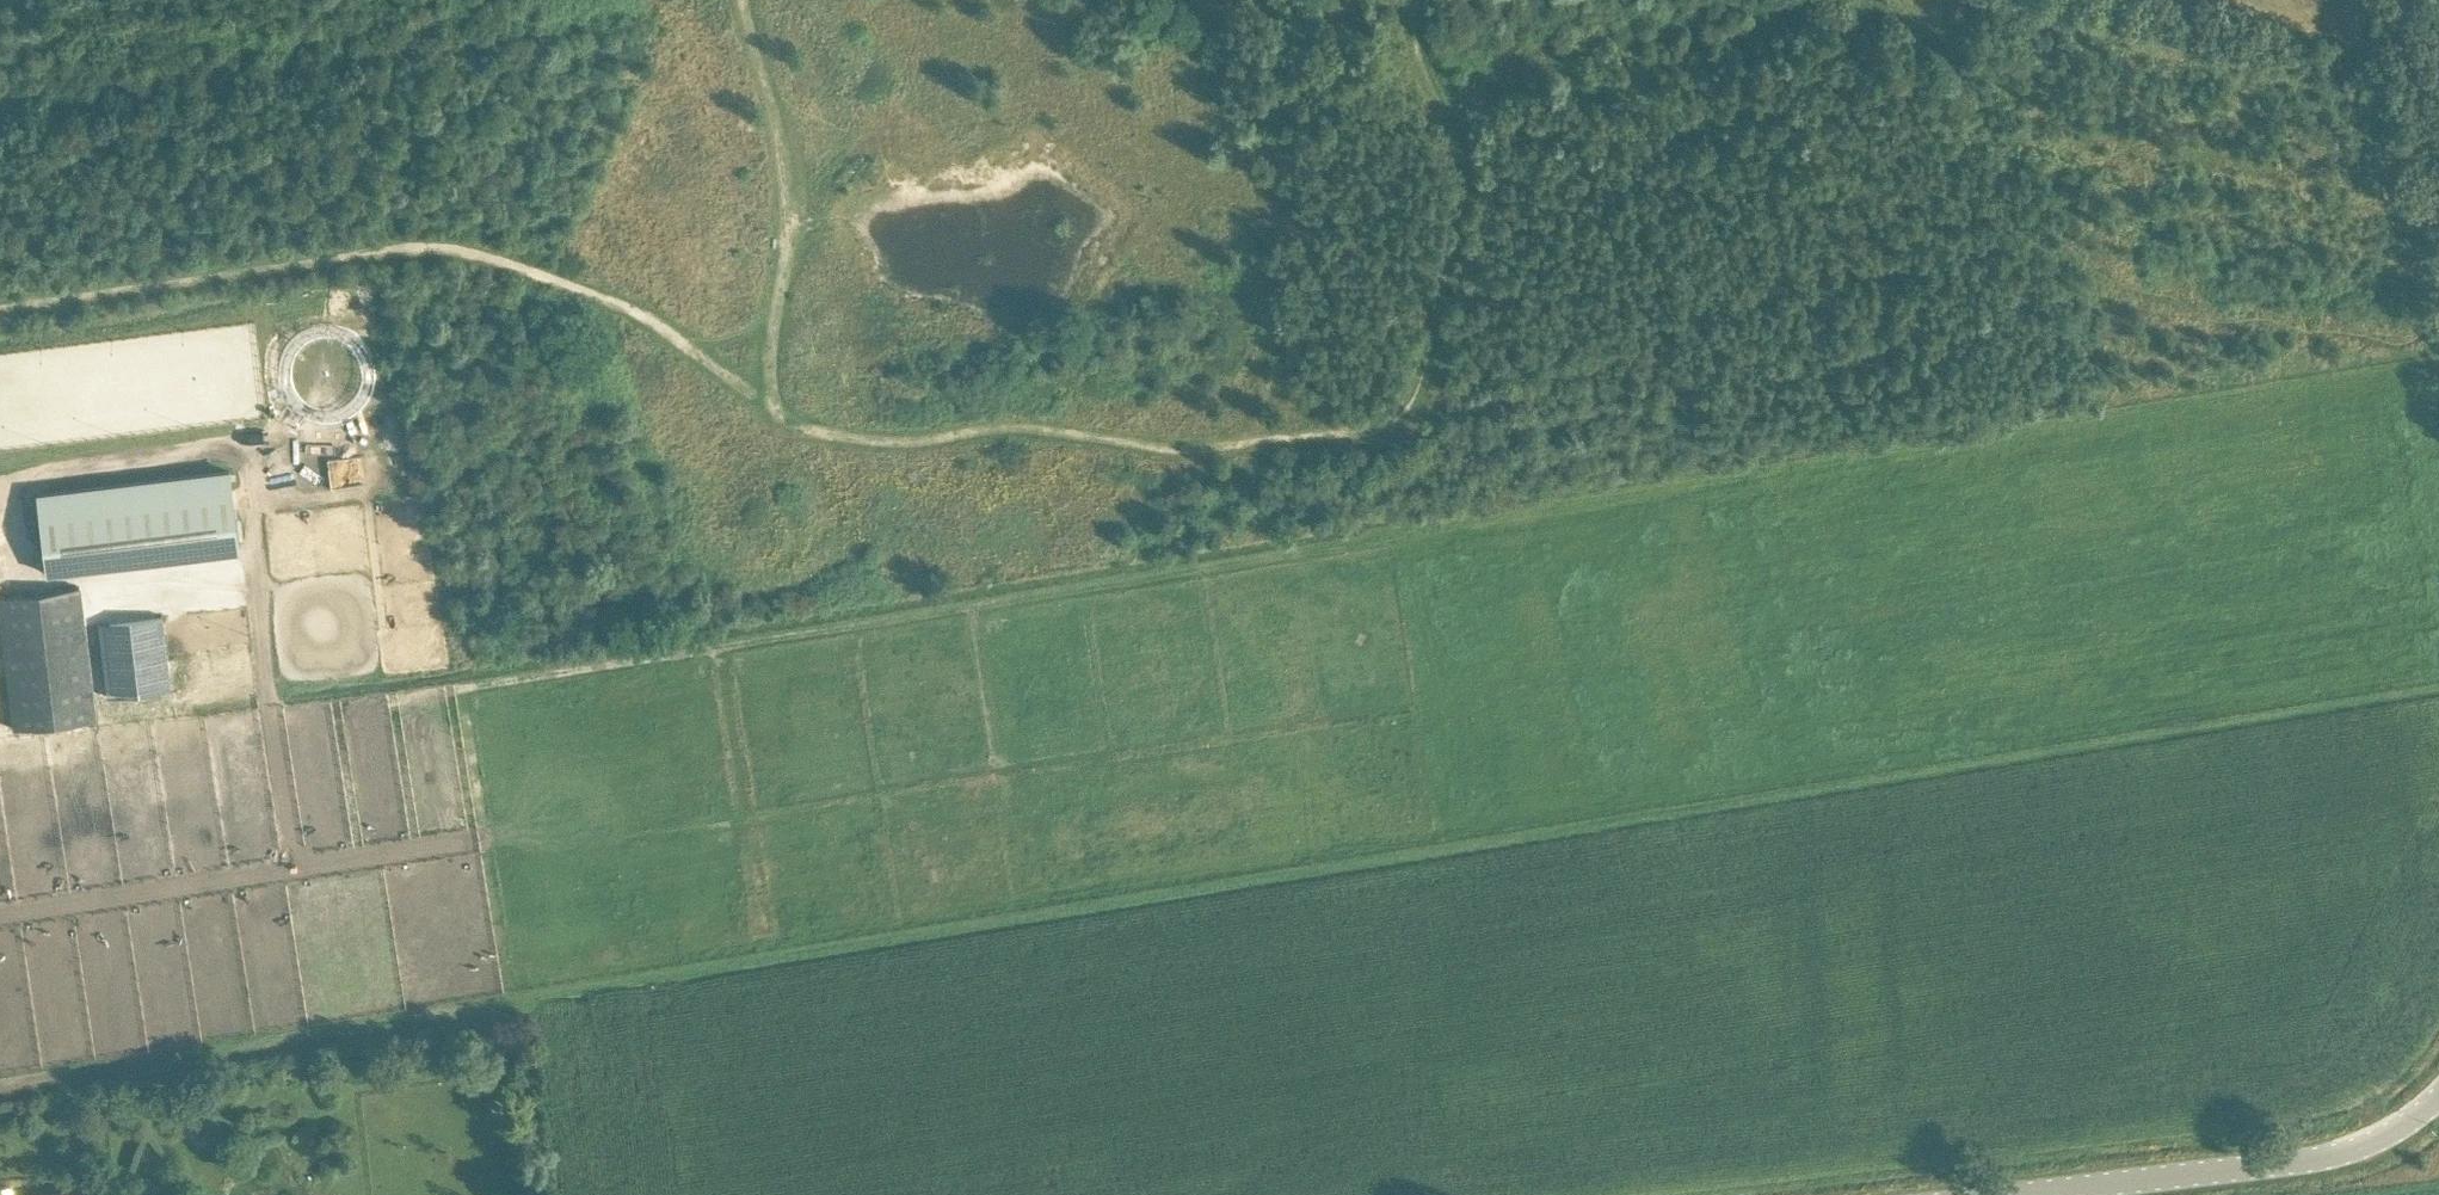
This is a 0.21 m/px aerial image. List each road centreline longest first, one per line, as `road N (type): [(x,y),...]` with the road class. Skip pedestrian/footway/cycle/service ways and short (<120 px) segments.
road 1 (unclassified): [(2438,1100),(2423,1120),(2340,1156),(2048,1194)]

